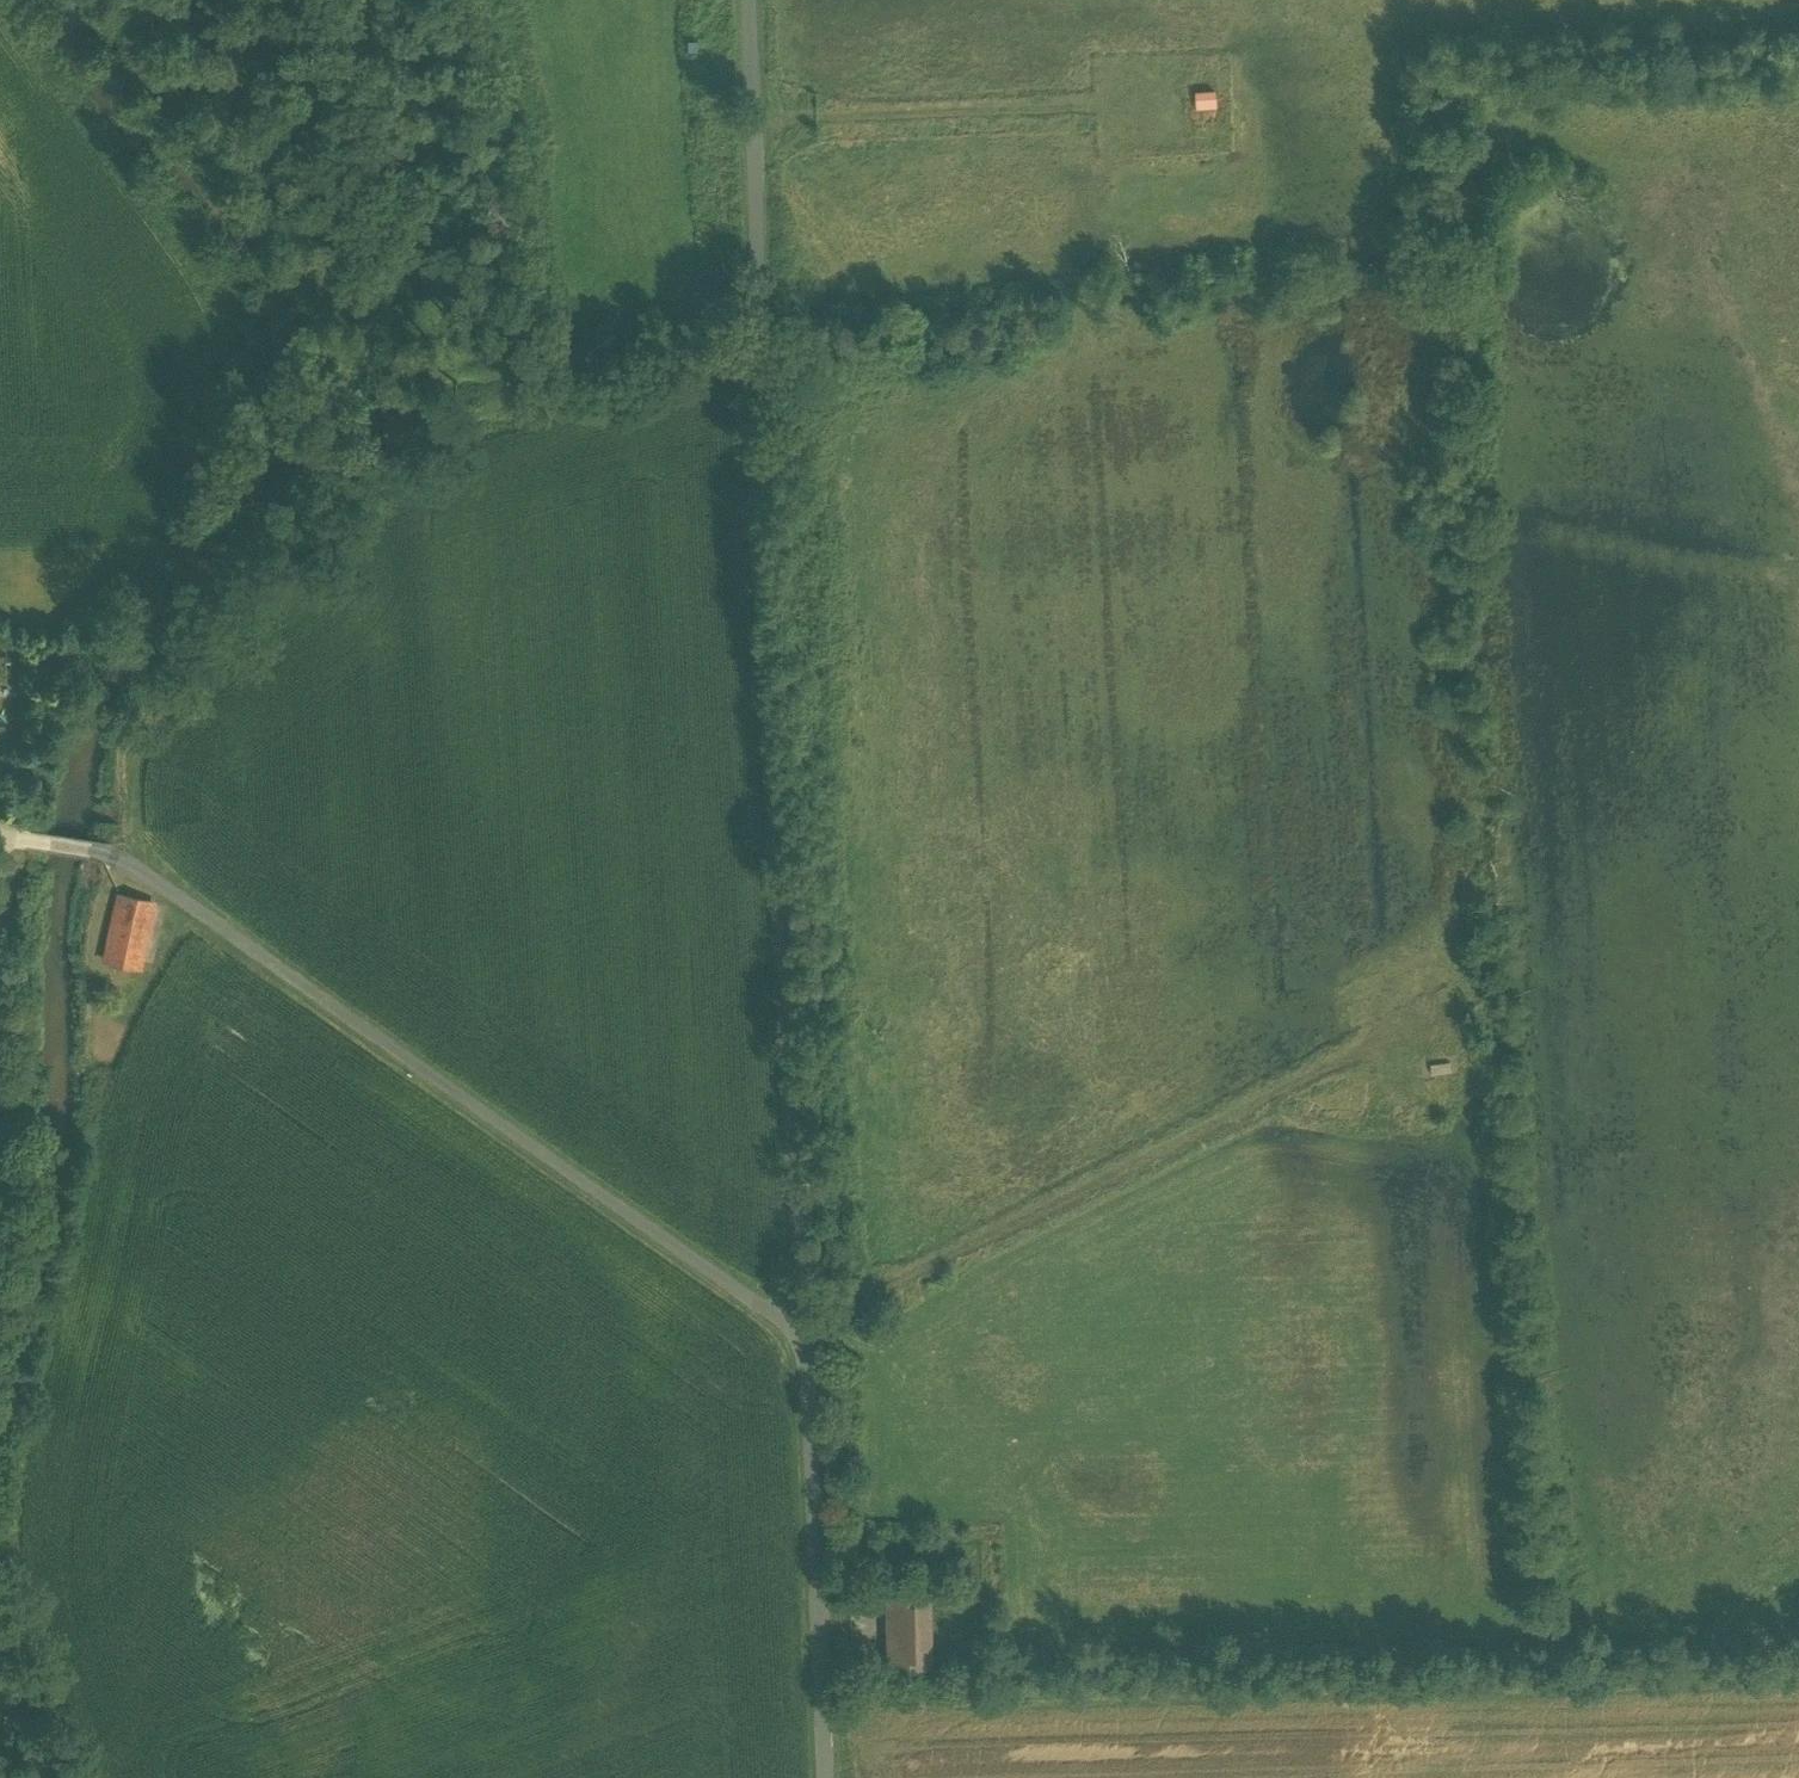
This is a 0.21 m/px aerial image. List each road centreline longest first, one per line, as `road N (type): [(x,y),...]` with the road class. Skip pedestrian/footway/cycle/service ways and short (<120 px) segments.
road 1 (unclassified): [(735,0),(745,542),(816,1777)]

